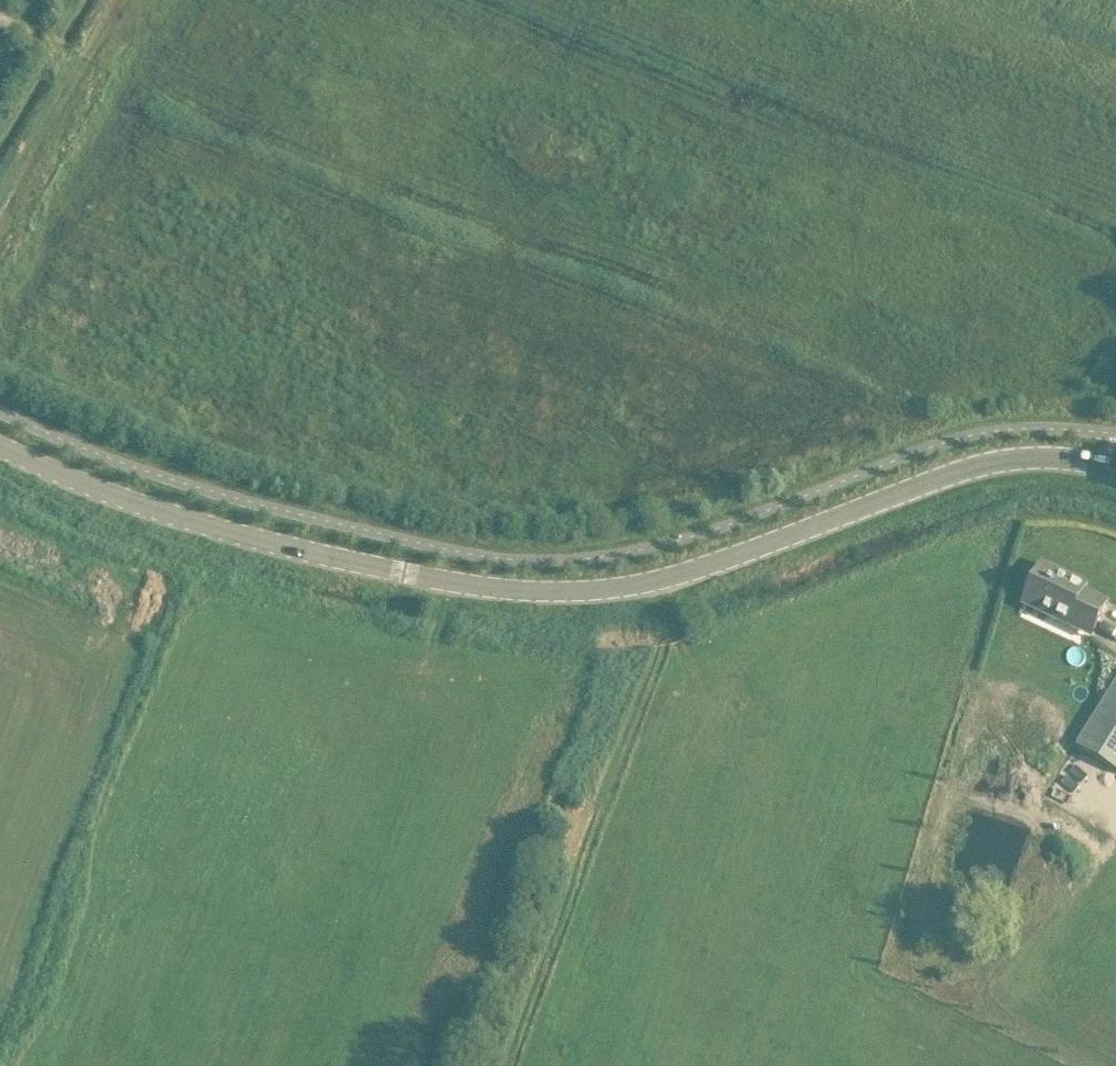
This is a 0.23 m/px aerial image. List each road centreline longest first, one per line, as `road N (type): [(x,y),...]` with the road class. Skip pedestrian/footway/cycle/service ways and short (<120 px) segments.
road 1 (tertiary): [(1115,468),(1046,456),(979,465),(671,575),(588,591),(499,589),(184,518),(0,446)]
road 2 (track): [(134,0),(0,215)]

